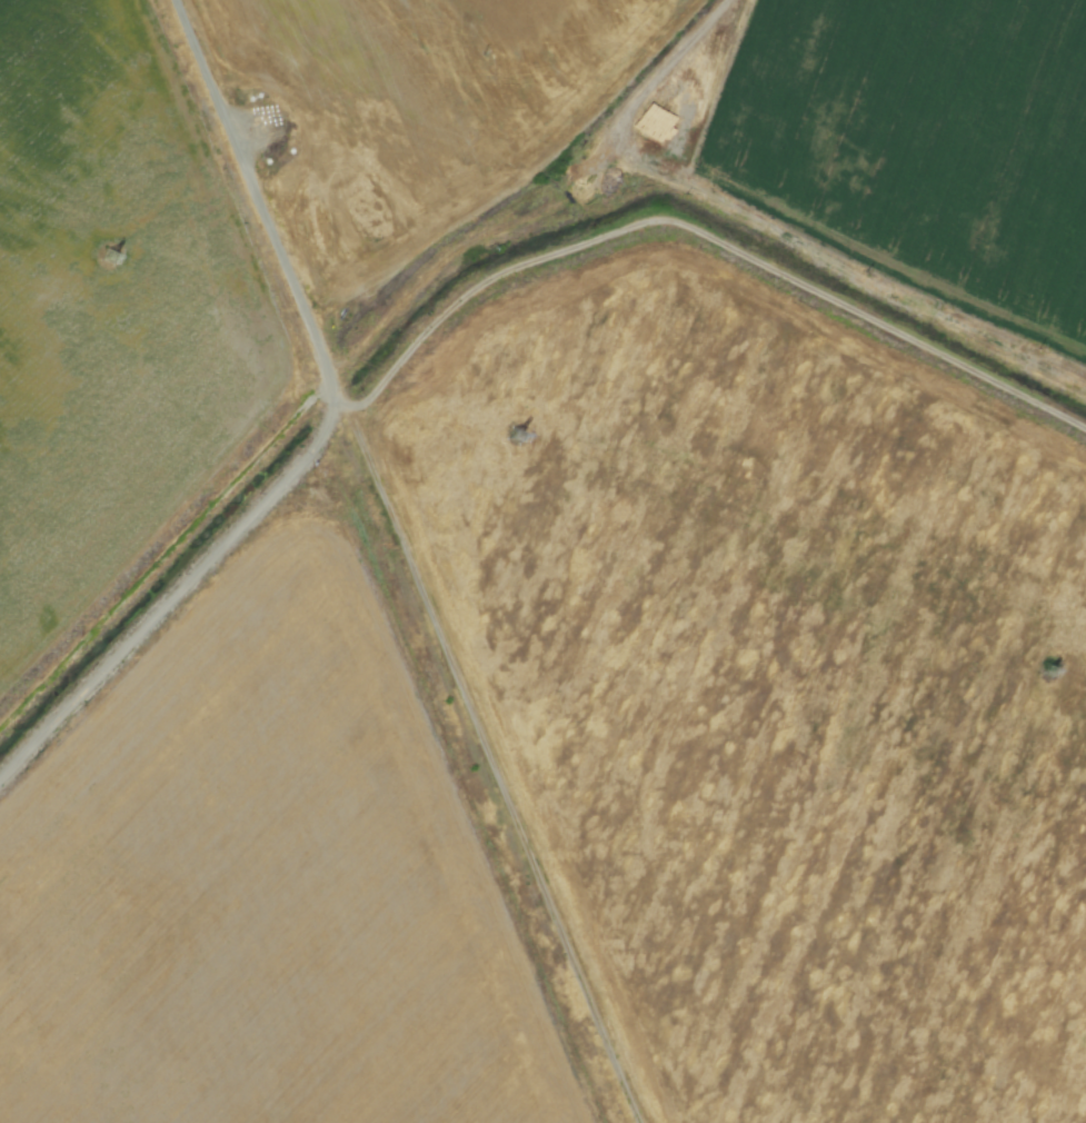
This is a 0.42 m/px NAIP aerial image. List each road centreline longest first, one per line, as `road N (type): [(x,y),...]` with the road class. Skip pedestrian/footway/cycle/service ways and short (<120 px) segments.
road 1 (track): [(175,0),(337,386),(0,752)]

